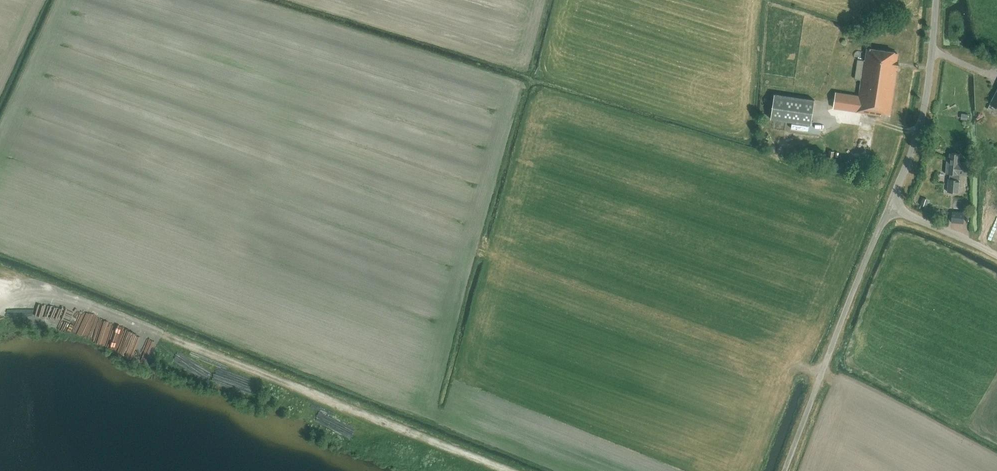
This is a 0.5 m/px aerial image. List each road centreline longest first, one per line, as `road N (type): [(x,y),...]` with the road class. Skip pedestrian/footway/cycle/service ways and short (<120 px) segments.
road 1 (unclassified): [(784,470),(889,208)]
road 2 (unclassified): [(889,208),(921,127),(936,0)]

